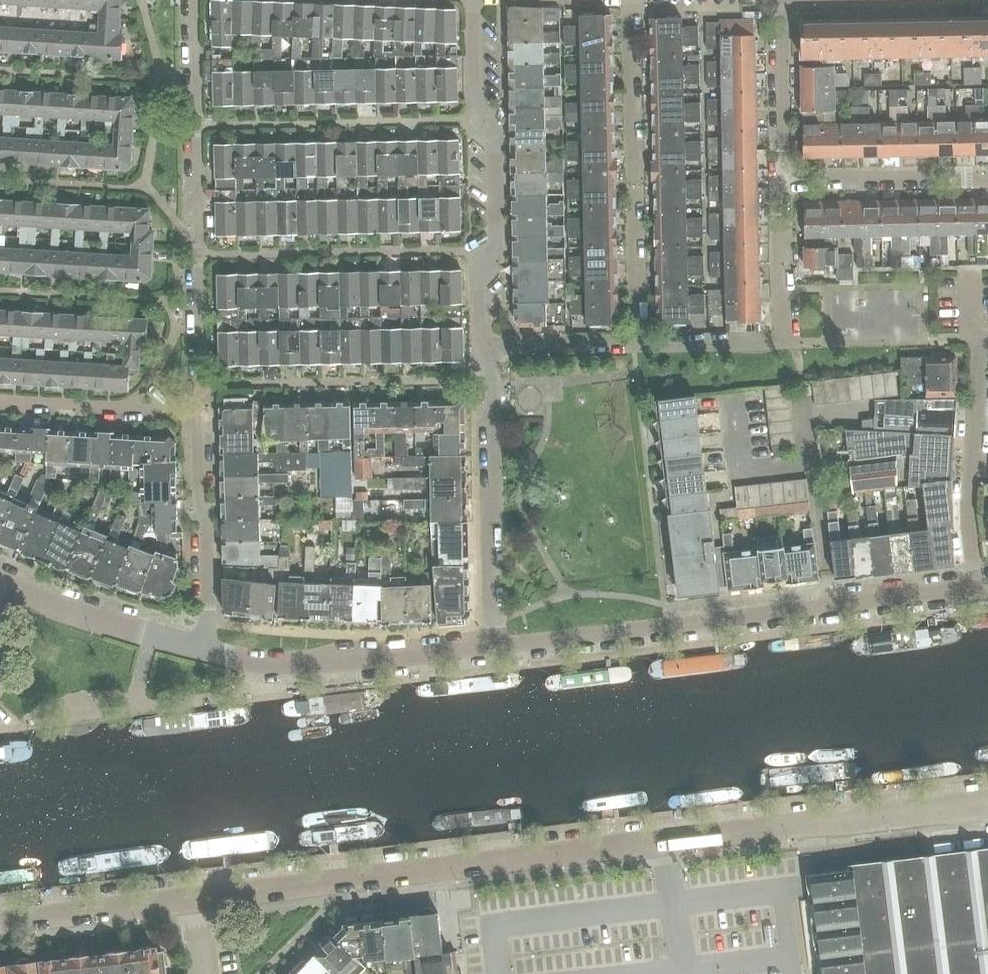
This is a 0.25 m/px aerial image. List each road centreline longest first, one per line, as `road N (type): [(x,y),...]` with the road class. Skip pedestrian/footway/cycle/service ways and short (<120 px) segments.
road 1 (residential): [(194,895),(987,804)]
road 2 (residential): [(978,588),(491,648)]
road 3 (residential): [(197,415),(203,385),(196,0)]
road 4 (residential): [(480,346),(479,262),(495,247),(493,127),(476,111),(476,0)]
road 5 (residential): [(635,344),(779,345),(782,177)]
road 6 (residential): [(491,648),(294,662),(204,650)]
road 7 (residential): [(489,608),(492,380),(480,346)]
road 8 (residential): [(975,560),(979,340),(987,339)]
road 9 (residential): [(204,650),(0,584)]
road 10 (residential): [(987,182),(946,174),(782,177)]
road 11 (residential): [(197,415),(30,400),(0,406)]
road 12 (residential): [(0,919),(194,895)]
road 13 (residential): [(209,604),(197,415)]
road 14 (residential): [(632,179),(629,0)]
road 15 (residential): [(782,177),(783,0)]
road 16 (residential): [(632,189),(635,344)]
road 17 (residential): [(480,346),(635,344)]

